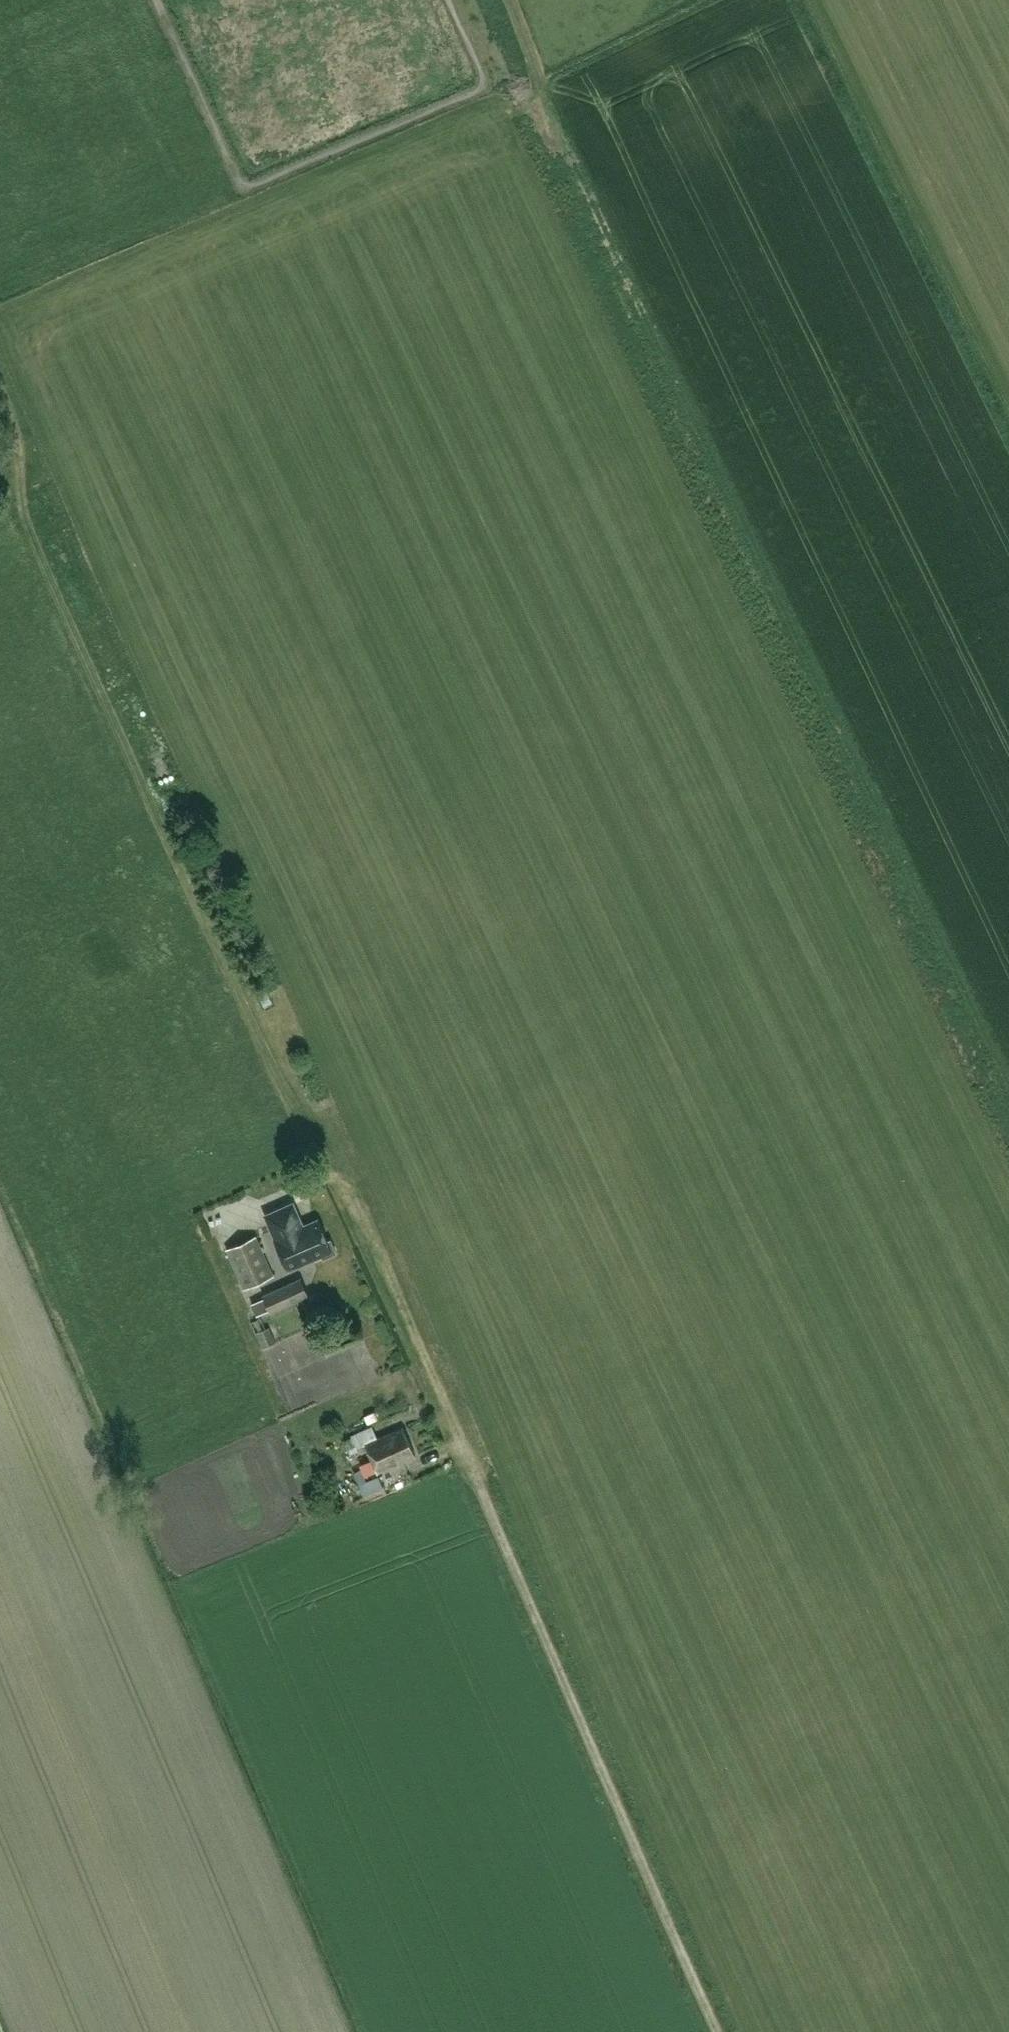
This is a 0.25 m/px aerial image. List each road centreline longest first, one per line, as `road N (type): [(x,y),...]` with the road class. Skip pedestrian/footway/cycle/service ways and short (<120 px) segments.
road 1 (track): [(720,2031),(372,1236),(314,1152),(183,876),(0,455)]

